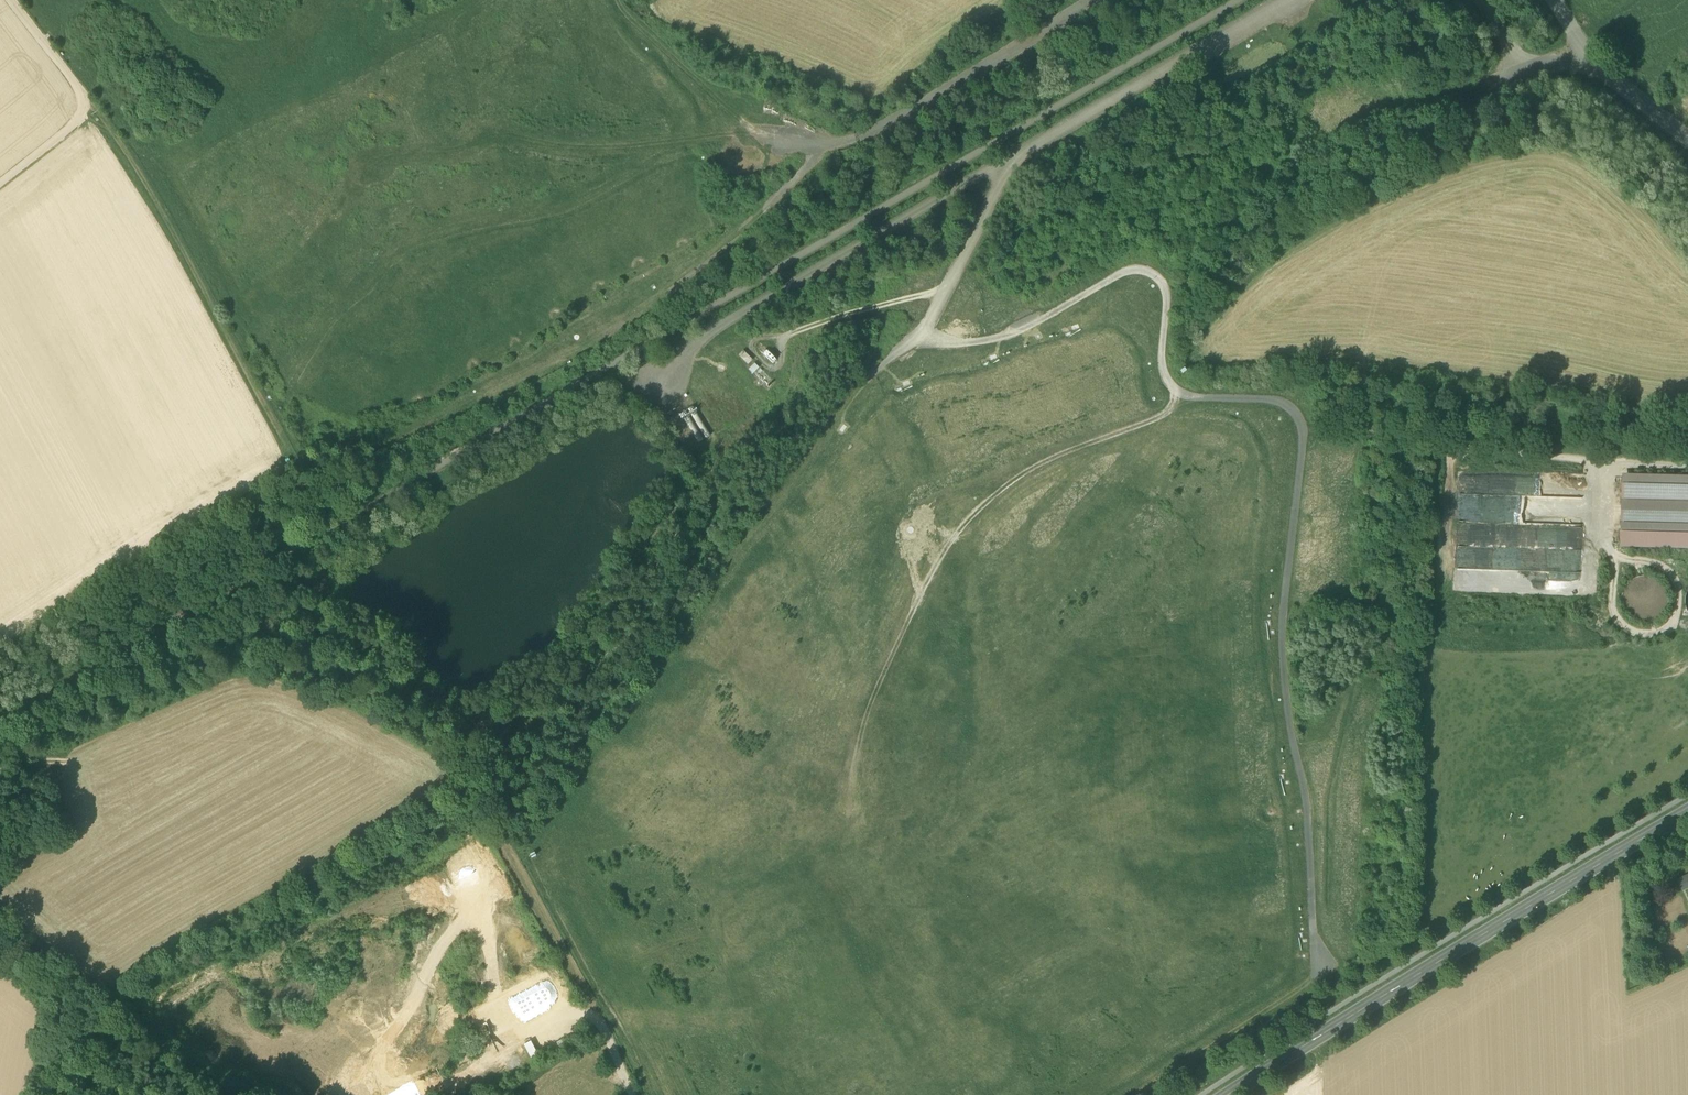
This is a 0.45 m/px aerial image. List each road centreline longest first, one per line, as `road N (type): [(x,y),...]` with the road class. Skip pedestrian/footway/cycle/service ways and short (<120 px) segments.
road 1 (primary): [(1230,1094),(1687,813)]
road 2 (track): [(83,96),(167,230),(290,458)]
road 3 (track): [(1091,0),(865,140)]
road 4 (track): [(11,0),(83,96),(79,119),(0,182)]
road 5 (unclassified): [(1551,0),(1586,58),(1687,138)]

